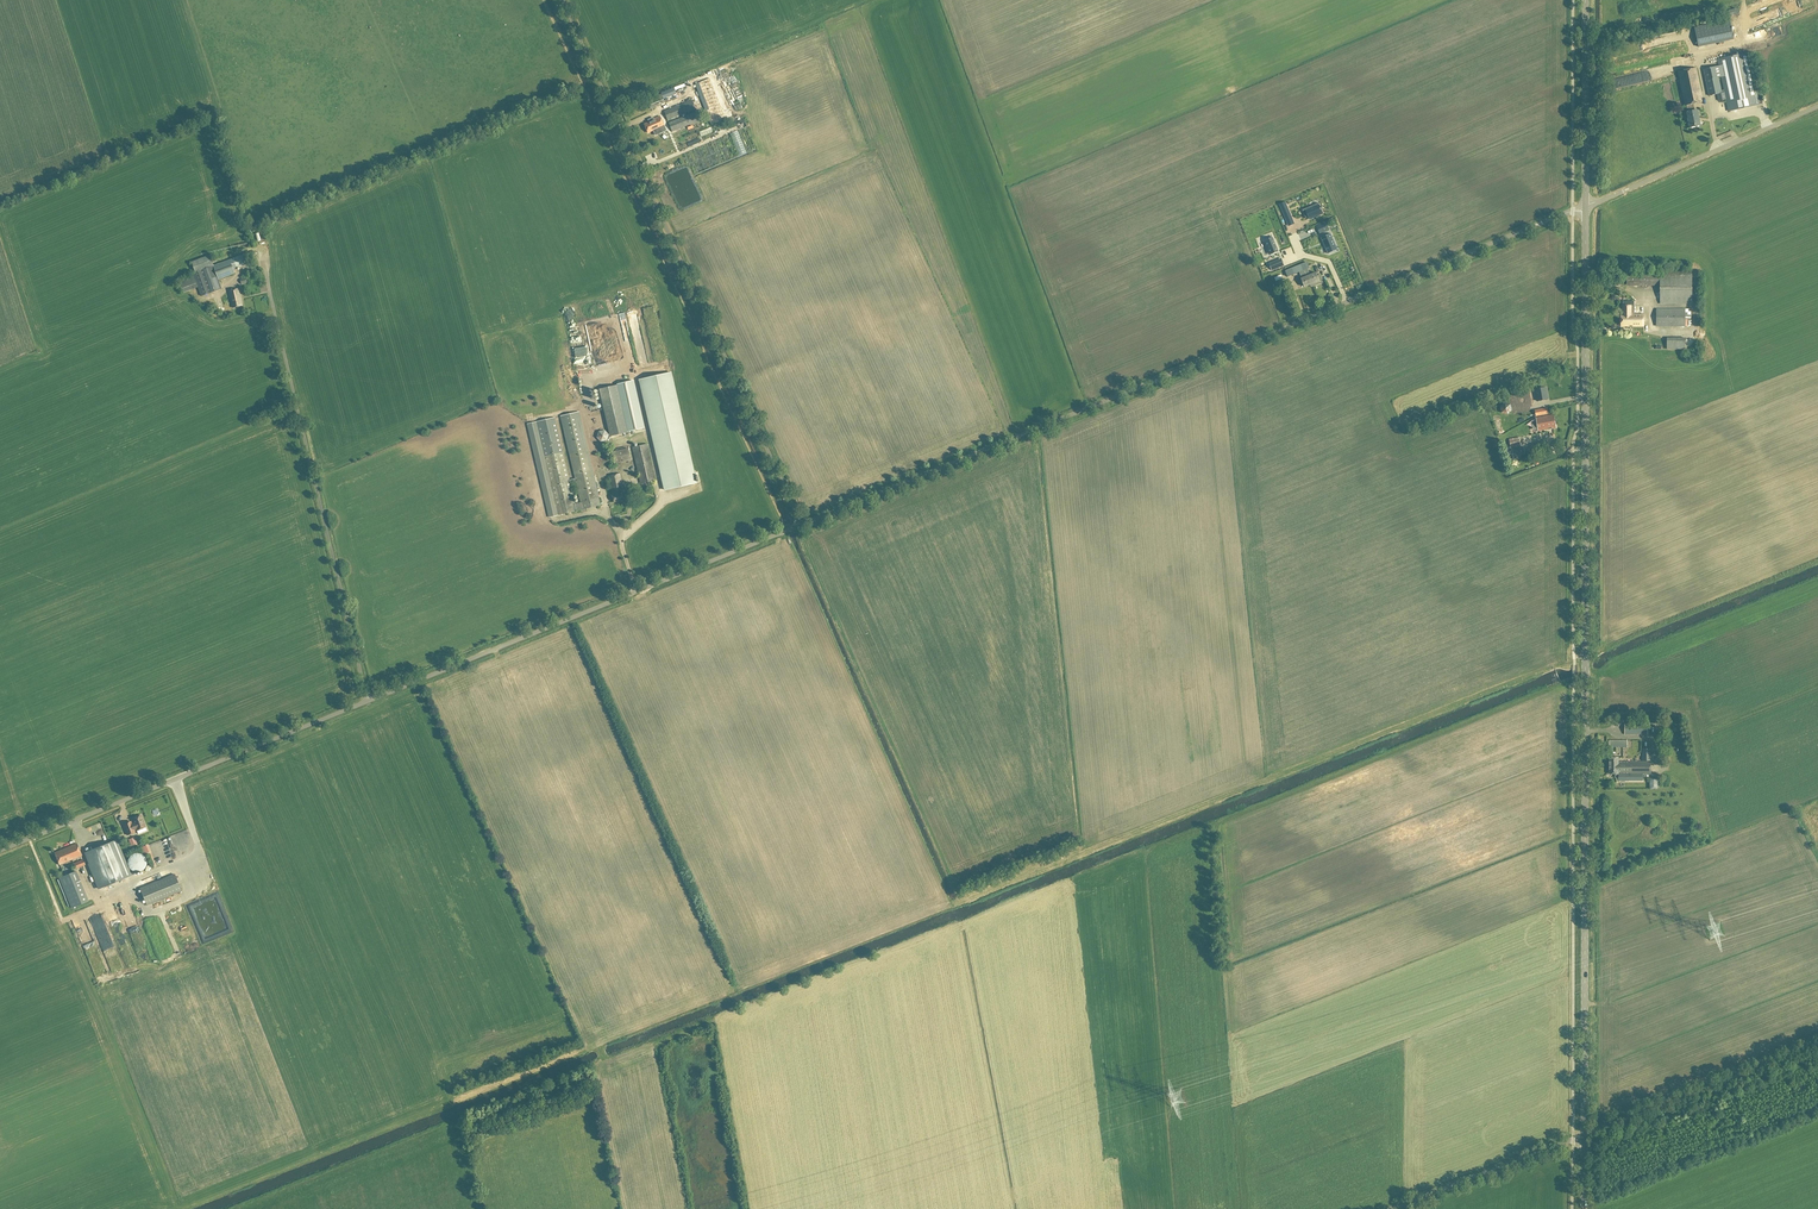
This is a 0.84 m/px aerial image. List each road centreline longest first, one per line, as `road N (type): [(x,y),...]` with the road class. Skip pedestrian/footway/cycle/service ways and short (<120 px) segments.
road 1 (secondary): [(1585,1138),(1586,208)]
road 2 (unclassified): [(0,852),(802,524)]
road 3 (unclassified): [(802,524),(1586,208)]
road 4 (unclassified): [(802,524),(560,0)]
road 5 (unclassified): [(1586,208),(1817,107)]
road 6 (track): [(1585,1138),(1817,1047)]
road 7 (secondary): [(1586,208),(1585,0)]
road 8 (unclassified): [(1391,1208),(1585,1138)]

